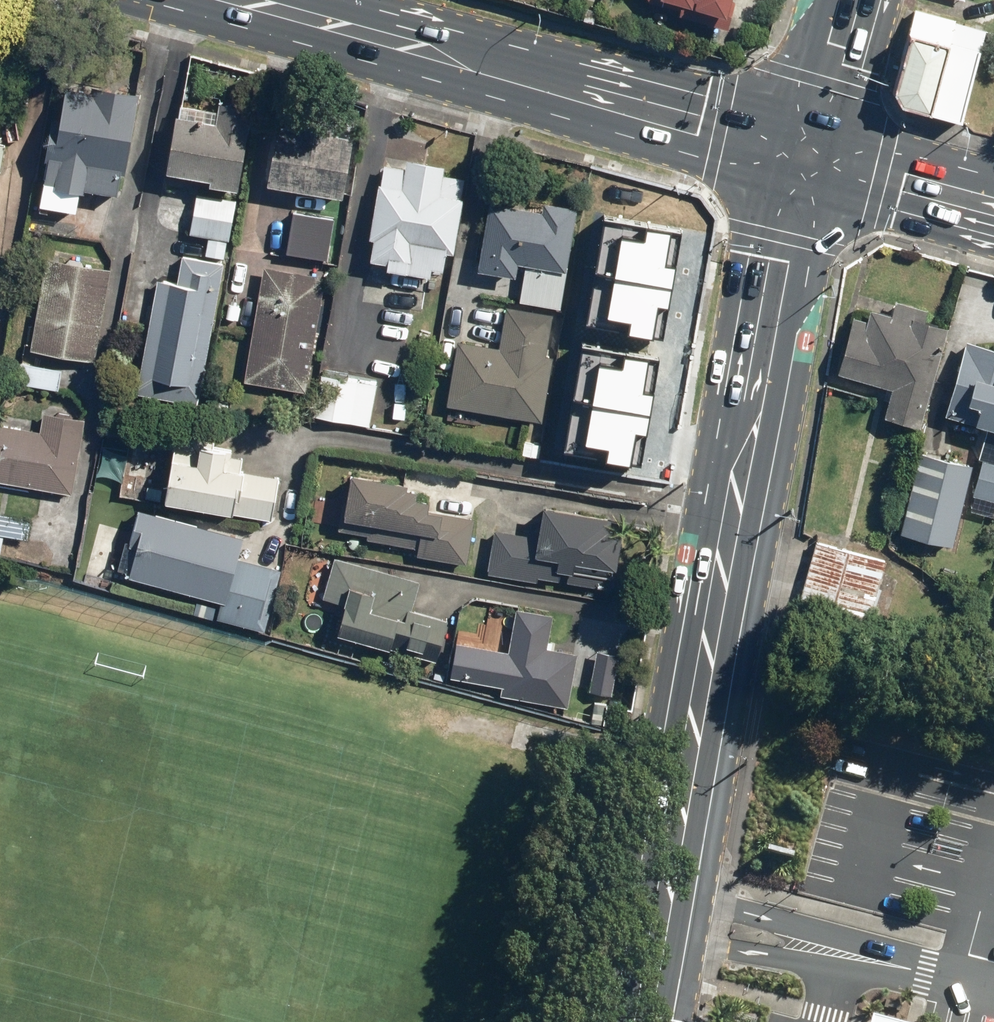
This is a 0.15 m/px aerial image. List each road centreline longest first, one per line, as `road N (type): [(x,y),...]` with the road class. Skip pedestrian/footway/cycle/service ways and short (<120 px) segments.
road 1 (primary): [(803,158),(644,1021)]
road 2 (primary): [(803,158),(246,0)]
road 3 (primary): [(993,199),(803,158)]
road 4 (primary): [(841,0),(803,158)]

